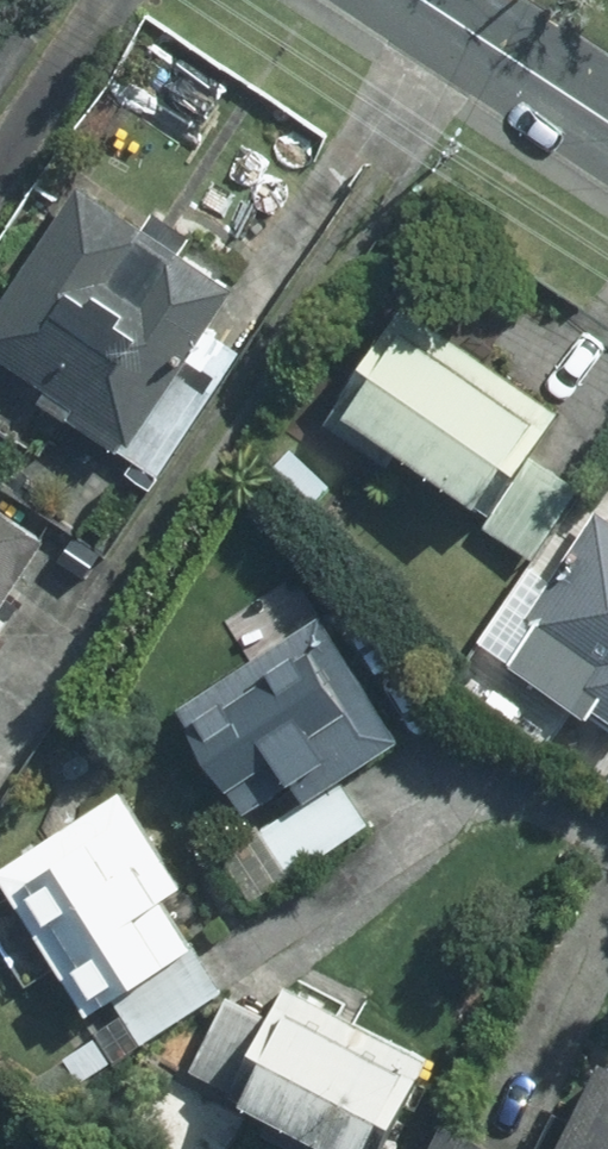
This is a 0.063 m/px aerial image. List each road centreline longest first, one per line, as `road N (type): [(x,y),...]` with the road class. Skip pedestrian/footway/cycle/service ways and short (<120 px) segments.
road 1 (tertiary): [(433,0),(607,117)]

